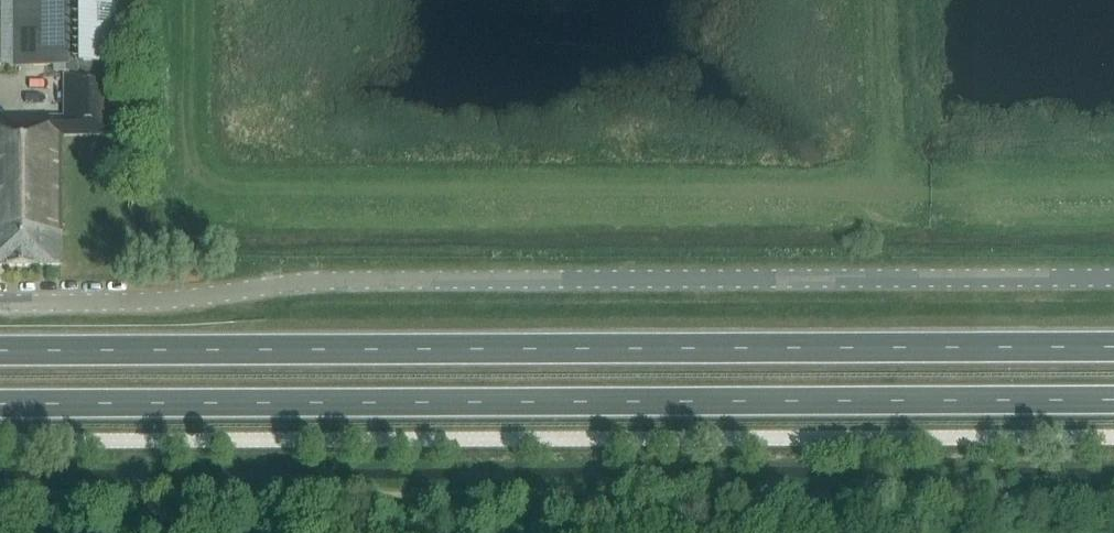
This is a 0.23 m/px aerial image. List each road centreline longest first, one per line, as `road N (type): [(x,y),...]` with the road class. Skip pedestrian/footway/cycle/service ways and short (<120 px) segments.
road 1 (unclassified): [(0,302),(150,301),(345,281),(1113,279)]
road 2 (trunk): [(1113,347),(0,351)]
road 3 (trunk): [(0,403),(1113,401)]

